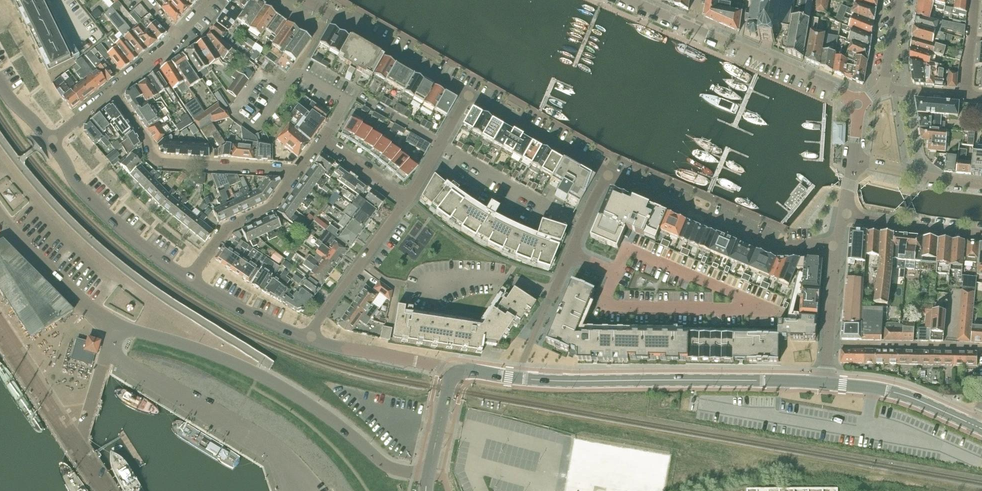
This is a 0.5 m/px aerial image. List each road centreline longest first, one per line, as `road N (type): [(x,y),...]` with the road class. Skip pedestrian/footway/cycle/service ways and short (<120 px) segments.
road 1 (unclassified): [(120,325),(260,374),(382,463),(429,475)]
road 2 (secondary): [(826,383),(518,378)]
road 3 (unclassified): [(858,104),(631,0)]
road 4 (residential): [(609,174),(775,245),(837,245)]
road 5 (residential): [(113,91),(160,163),(299,171)]
road 6 (residential): [(609,174),(518,378)]
road 7 (secondary): [(189,280),(89,198),(51,141)]
road 8 (residential): [(306,0),(470,94)]
road 9 (residential): [(307,337),(407,200)]
road 10 (residential): [(470,94),(609,174)]
road 11 (residential): [(189,280),(228,227),(272,206),(299,171)]
road 12 (secondary): [(973,424),(896,392),(826,383)]
road 13 (residential): [(981,348),(829,343)]
road 14 (secondary): [(454,375),(307,337)]
road 15 (residential): [(981,234),(844,213)]
road 16 (secondary): [(307,337),(189,280)]
road 17 (residential): [(981,184),(853,160)]
road 18 (residential): [(407,200),(470,94)]

